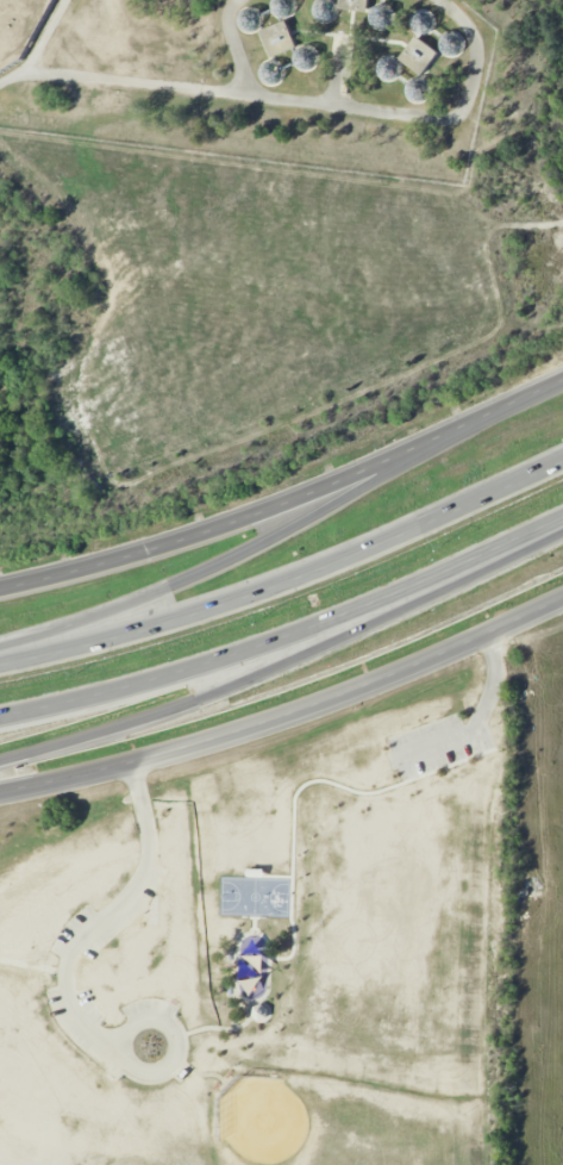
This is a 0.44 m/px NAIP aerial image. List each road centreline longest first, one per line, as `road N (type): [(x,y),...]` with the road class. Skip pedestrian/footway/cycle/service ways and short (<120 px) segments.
road 1 (motorway): [(0,766),(270,677),(562,537)]
road 2 (secondary): [(562,380),(331,488),(94,571),(0,592)]
road 3 (motorway): [(562,462),(214,610),(94,648),(0,665)]
road 4 (motorway): [(0,721),(225,662),(562,522)]
road 5 (secondary): [(0,794),(315,708),(562,603)]
road 6 (motorway): [(459,428),(246,555),(0,651)]

